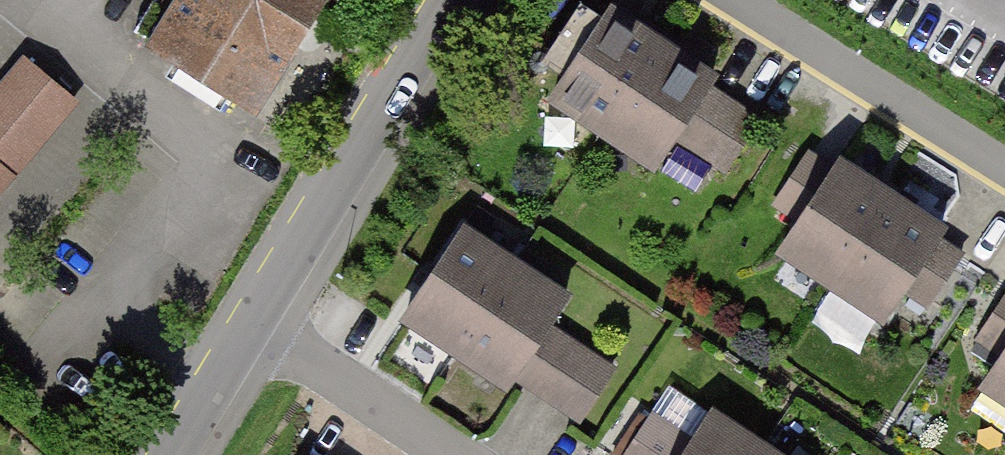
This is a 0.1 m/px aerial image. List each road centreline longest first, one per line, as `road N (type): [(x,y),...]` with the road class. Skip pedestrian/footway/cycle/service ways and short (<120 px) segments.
road 1 (residential): [(250,329),(451,0)]
road 2 (residential): [(1004,168),(735,0)]
road 3 (residential): [(446,454),(250,329)]
road 4 (residential): [(173,454),(250,329)]

